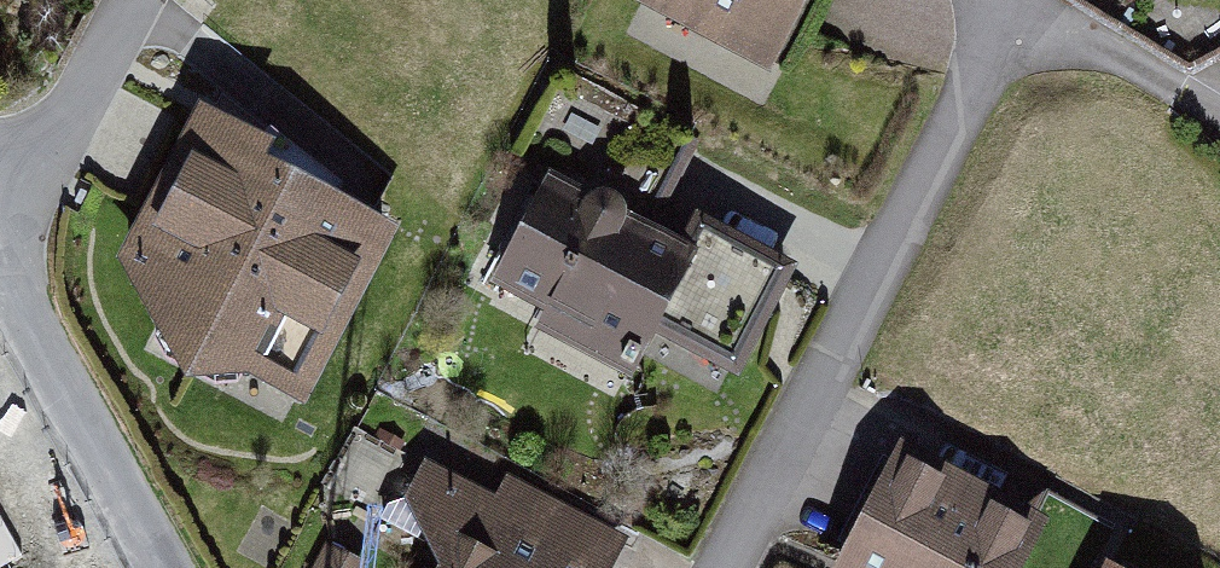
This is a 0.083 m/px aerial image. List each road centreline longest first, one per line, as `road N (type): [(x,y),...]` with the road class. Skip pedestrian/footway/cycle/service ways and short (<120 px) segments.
road 1 (residential): [(176,567),(0,238)]

